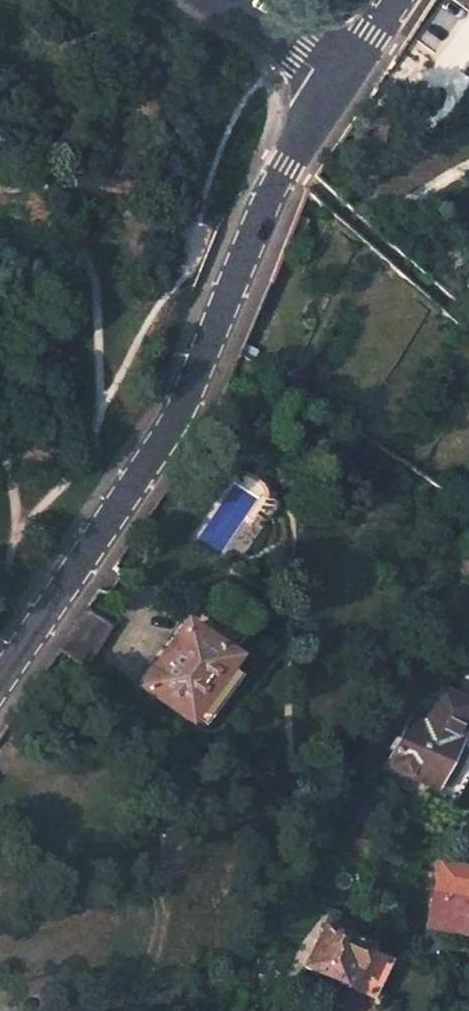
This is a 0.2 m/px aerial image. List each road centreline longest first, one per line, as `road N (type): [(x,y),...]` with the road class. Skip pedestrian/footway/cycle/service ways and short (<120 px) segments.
road 1 (unclassified): [(0,680),(146,464),(286,165),(339,80)]
road 2 (unclassified): [(213,0),(339,80)]

